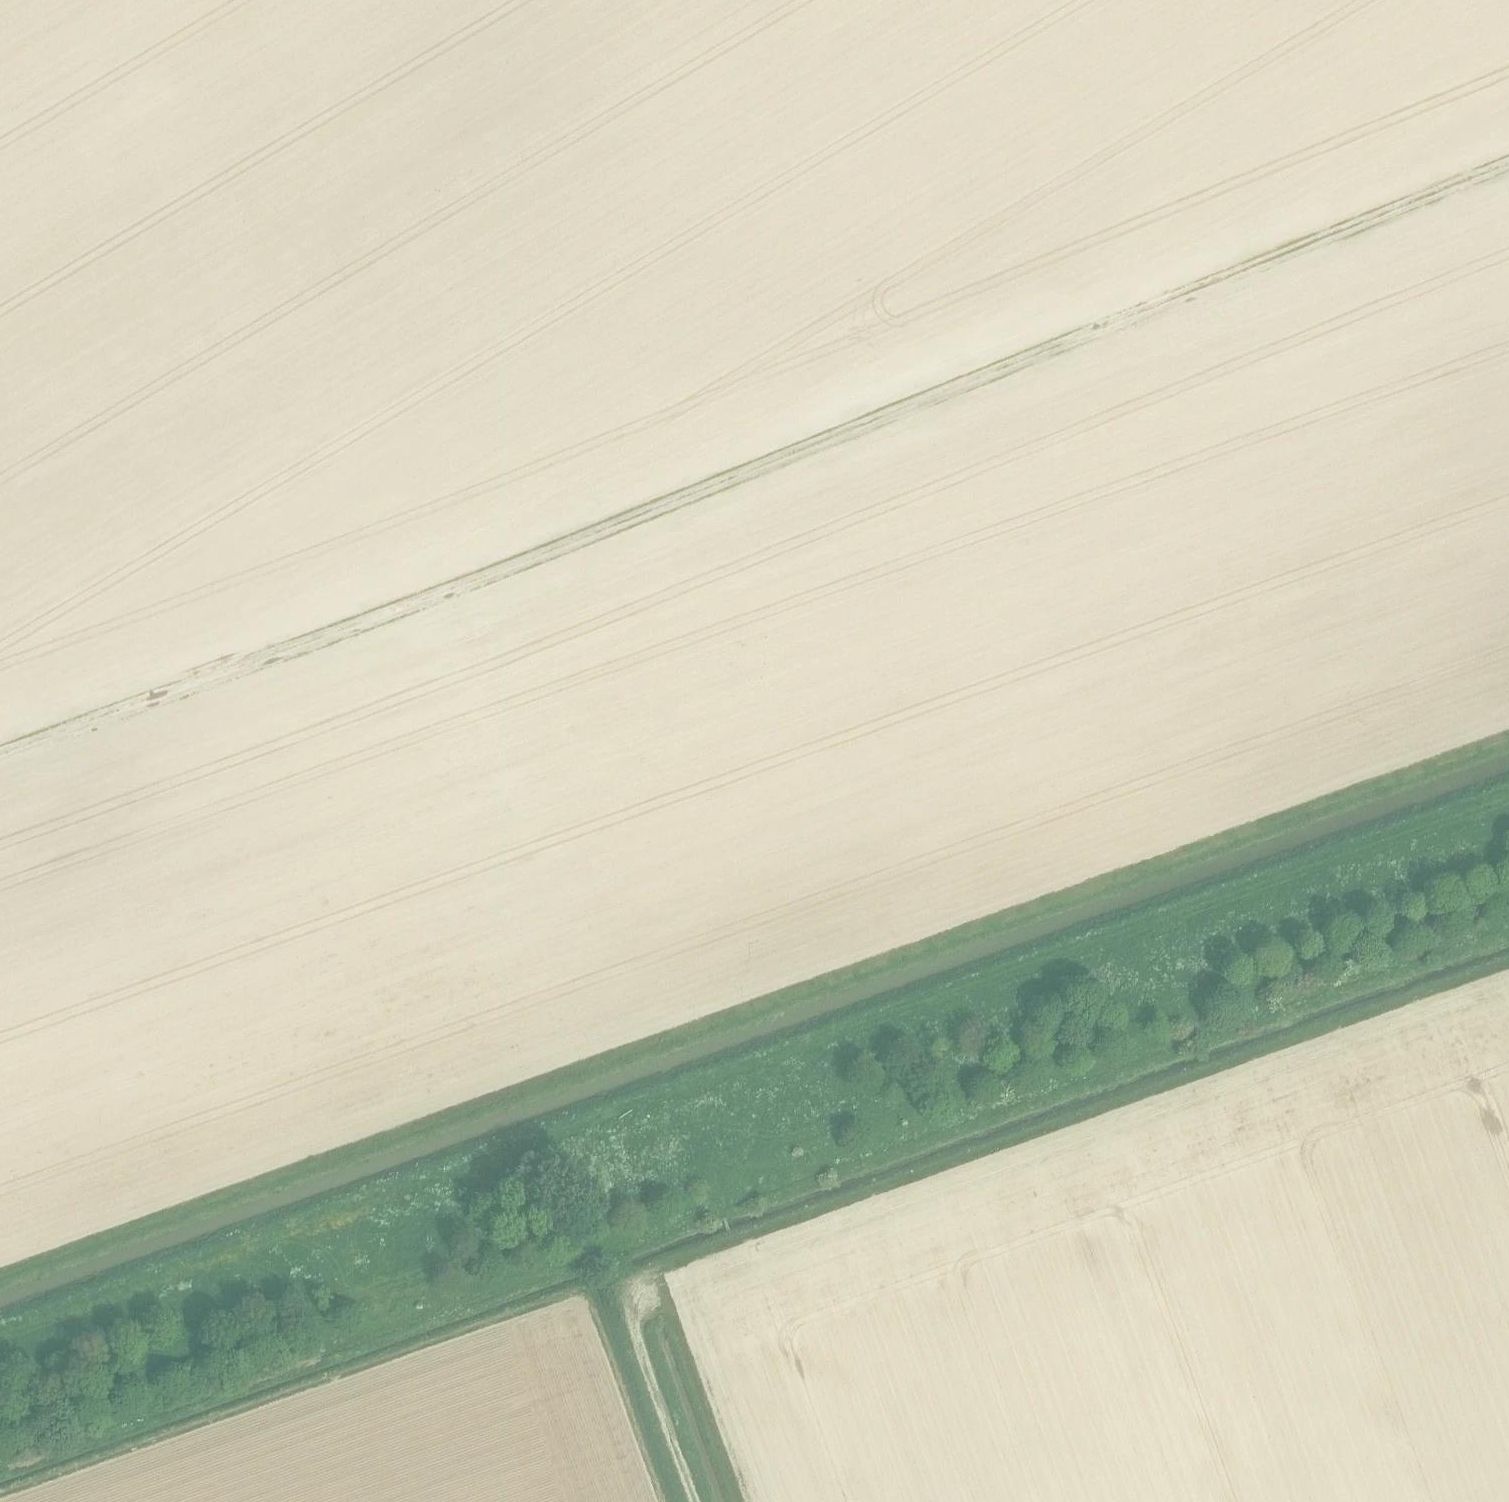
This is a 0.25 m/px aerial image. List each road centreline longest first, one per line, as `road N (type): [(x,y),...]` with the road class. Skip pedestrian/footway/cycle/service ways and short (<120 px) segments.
road 1 (track): [(698,1501),(624,1290)]

